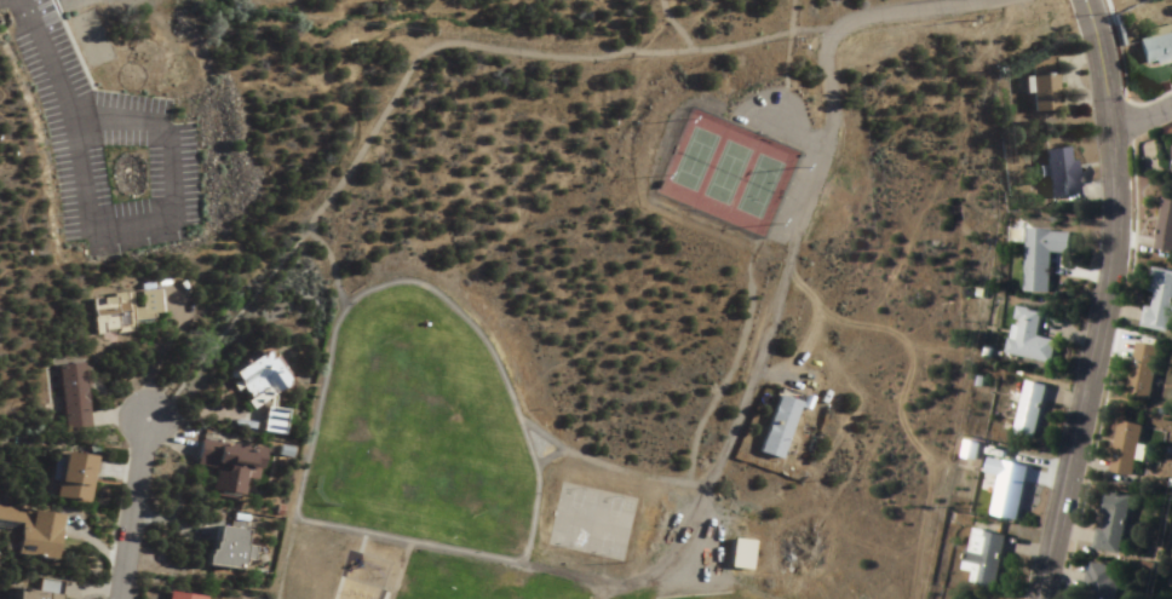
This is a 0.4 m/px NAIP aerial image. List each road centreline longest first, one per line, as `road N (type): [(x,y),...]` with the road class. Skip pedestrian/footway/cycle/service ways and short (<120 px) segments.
road 1 (residential): [(996,0),(881,16),(833,38),(834,138),(709,506)]
road 2 (residential): [(1042,598),(1109,322),(1122,185),(1116,127)]
road 3 (residential): [(117,598),(150,424)]
road 4 (residential): [(1116,127),(1076,0)]

